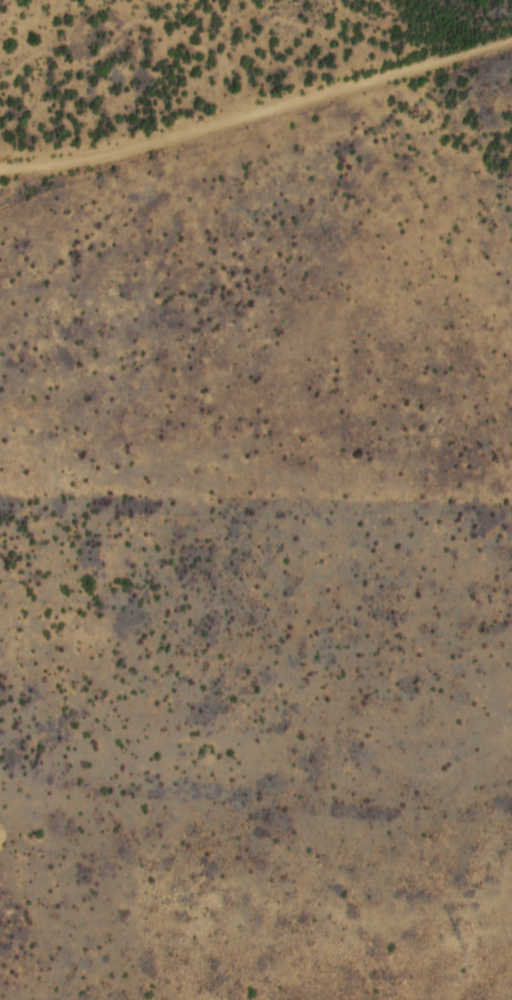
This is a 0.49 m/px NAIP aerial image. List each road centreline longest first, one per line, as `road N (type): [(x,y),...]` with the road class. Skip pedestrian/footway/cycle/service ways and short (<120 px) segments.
road 1 (residential): [(0,169),(313,65),(511,22)]

